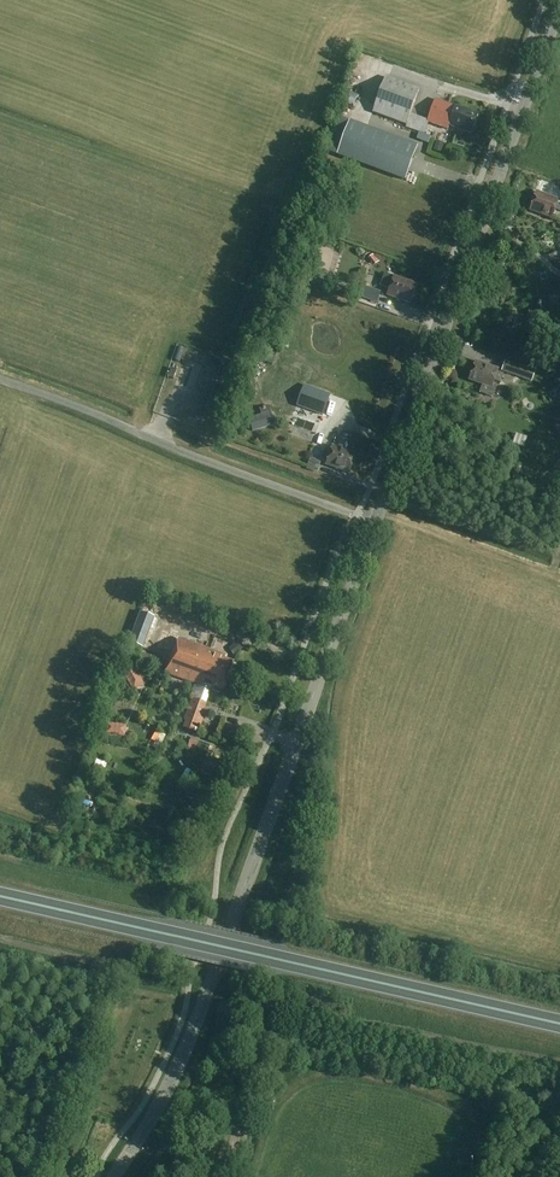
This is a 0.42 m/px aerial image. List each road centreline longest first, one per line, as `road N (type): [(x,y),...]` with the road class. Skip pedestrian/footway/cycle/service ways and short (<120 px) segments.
road 1 (tertiary): [(114,1176),(189,1042),(374,522)]
road 2 (trunk): [(559,1024),(0,896)]
road 3 (tertiary): [(374,522),(559,9)]
road 4 (unclassified): [(374,522),(0,380)]

